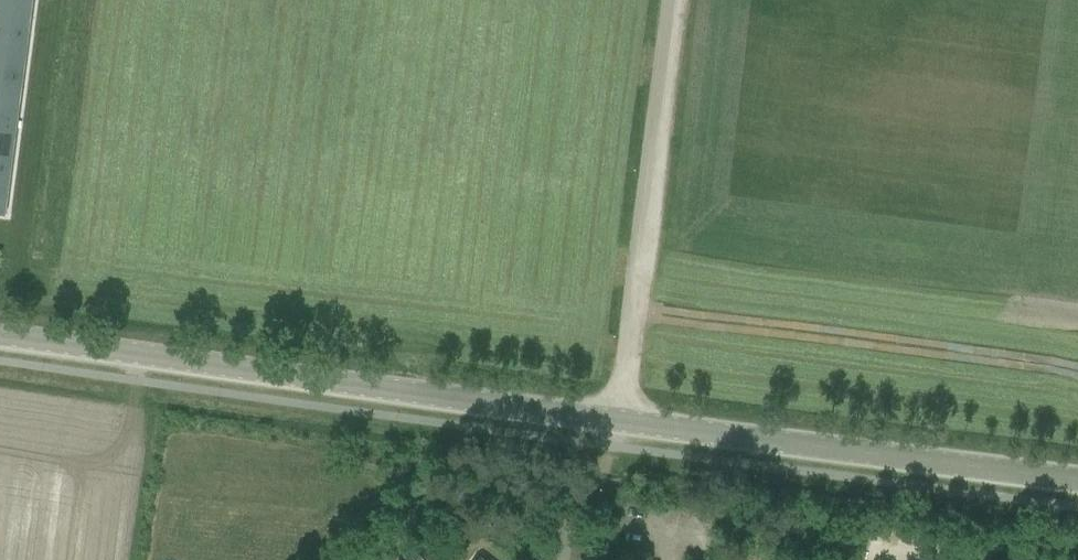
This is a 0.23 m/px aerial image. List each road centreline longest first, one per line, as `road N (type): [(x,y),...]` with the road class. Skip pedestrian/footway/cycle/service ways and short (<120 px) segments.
road 1 (tertiary): [(613,422),(0,337)]
road 2 (tertiary): [(1077,481),(613,422)]
road 3 (unclassified): [(613,422),(667,0)]

